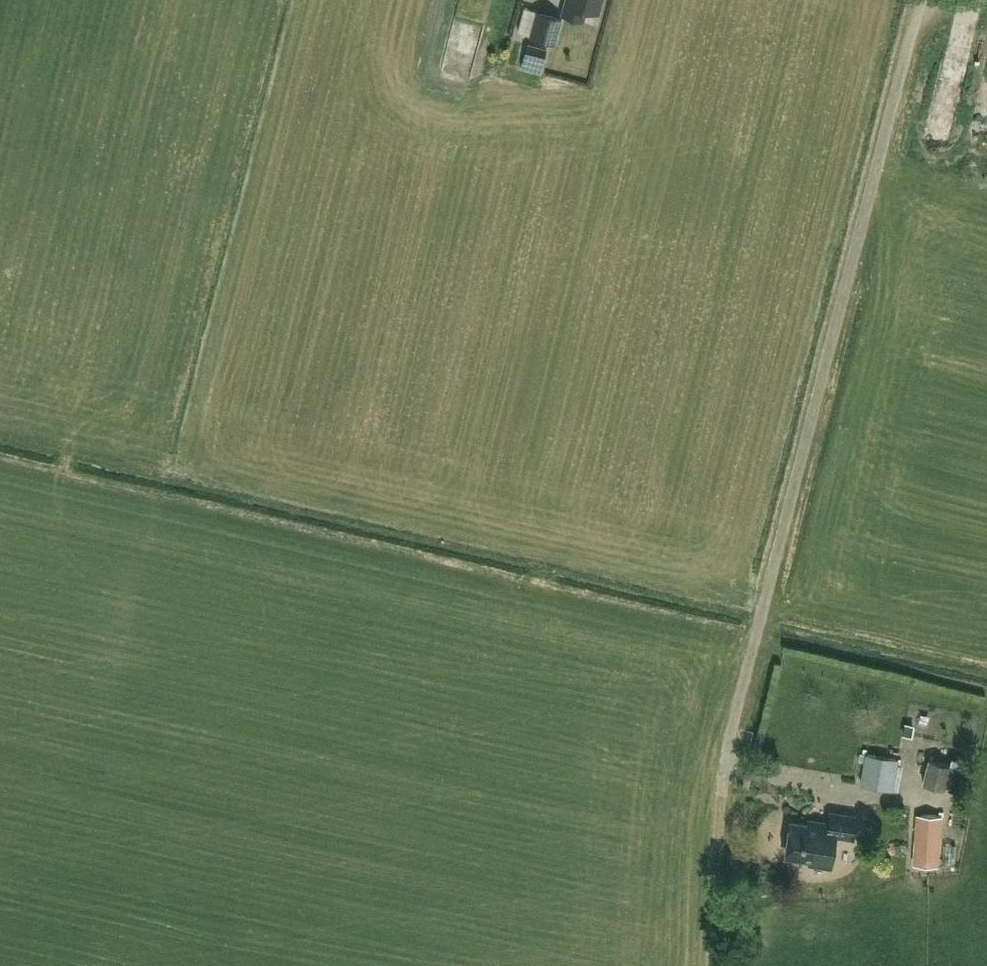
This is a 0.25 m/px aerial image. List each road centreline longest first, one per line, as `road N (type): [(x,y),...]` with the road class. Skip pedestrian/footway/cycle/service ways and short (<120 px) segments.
road 1 (unclassified): [(920,0),(727,748),(722,796)]
road 2 (track): [(722,796),(714,965)]

